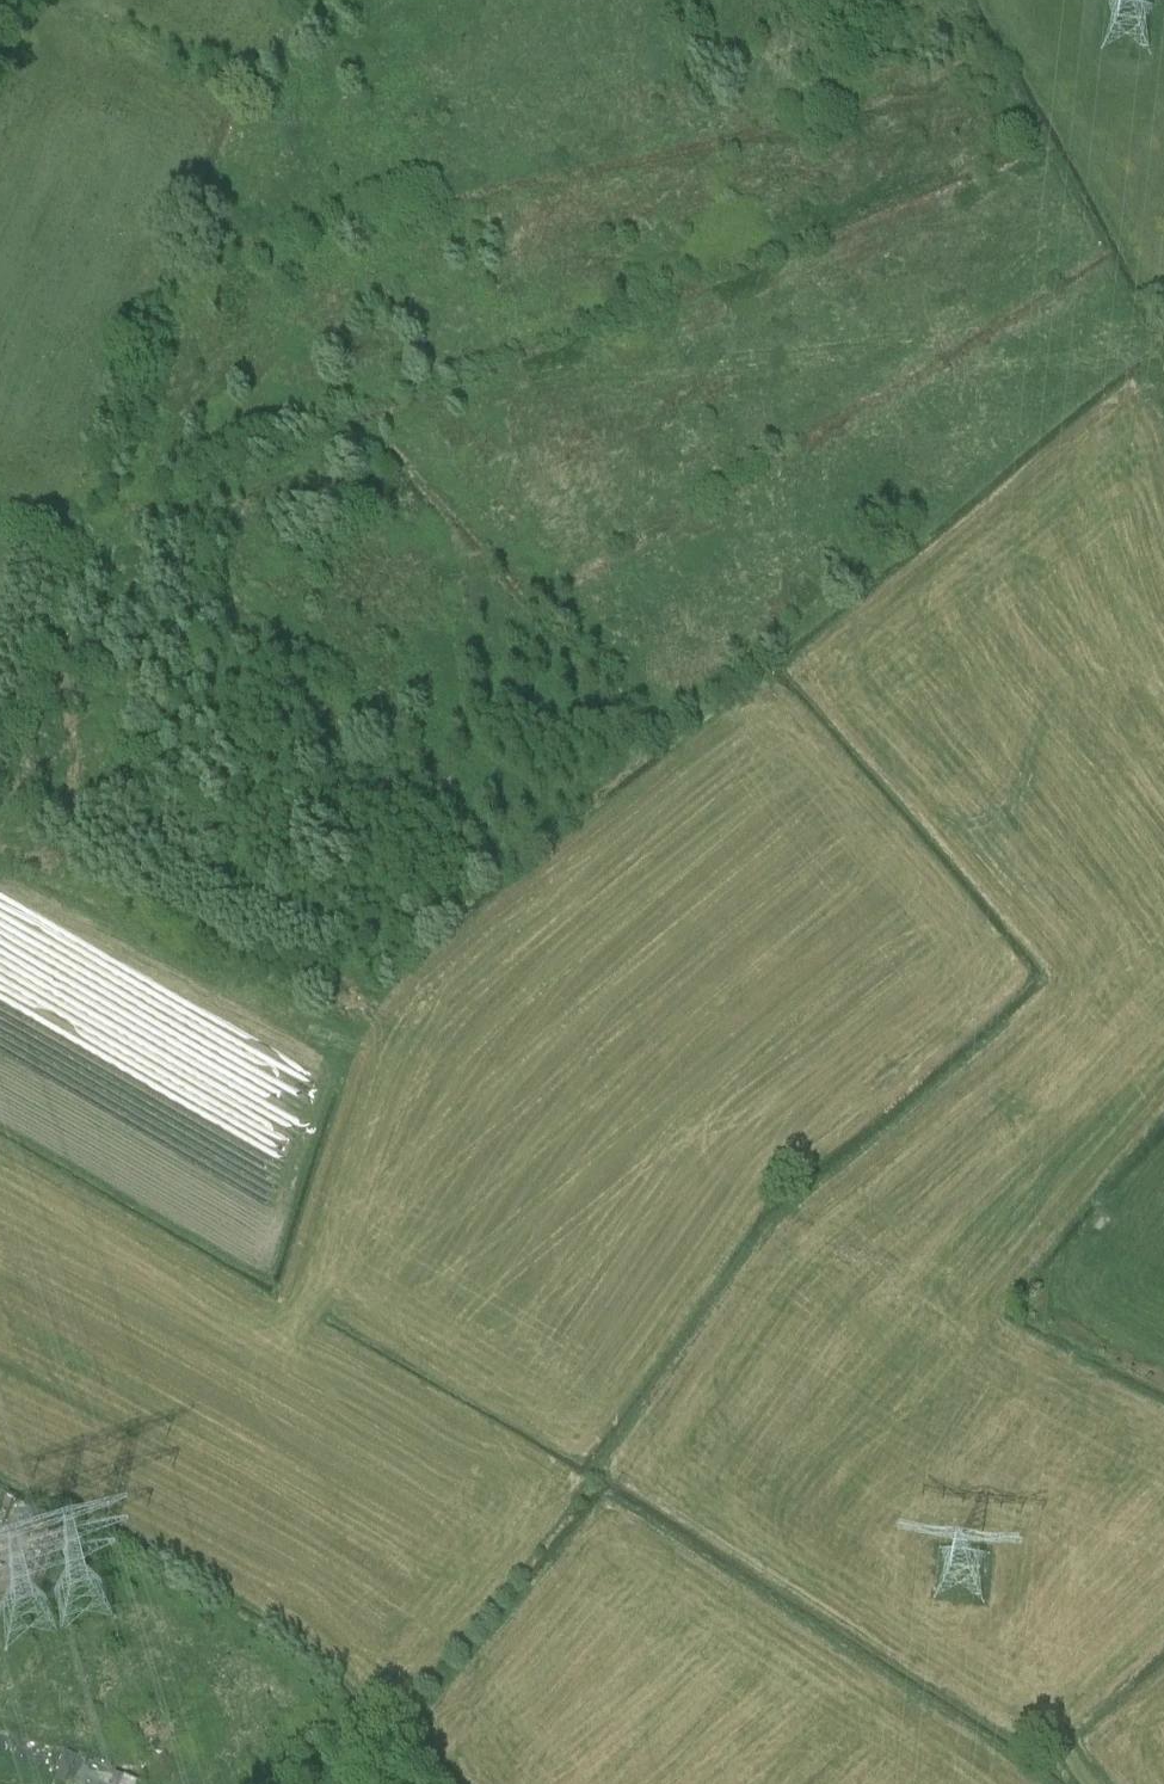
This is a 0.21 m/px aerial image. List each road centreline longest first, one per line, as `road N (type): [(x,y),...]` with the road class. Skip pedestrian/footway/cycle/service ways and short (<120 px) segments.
road 1 (track): [(0,815),(79,590),(102,554),(189,508),(389,429)]
road 2 (track): [(38,8),(259,99),(285,162)]

